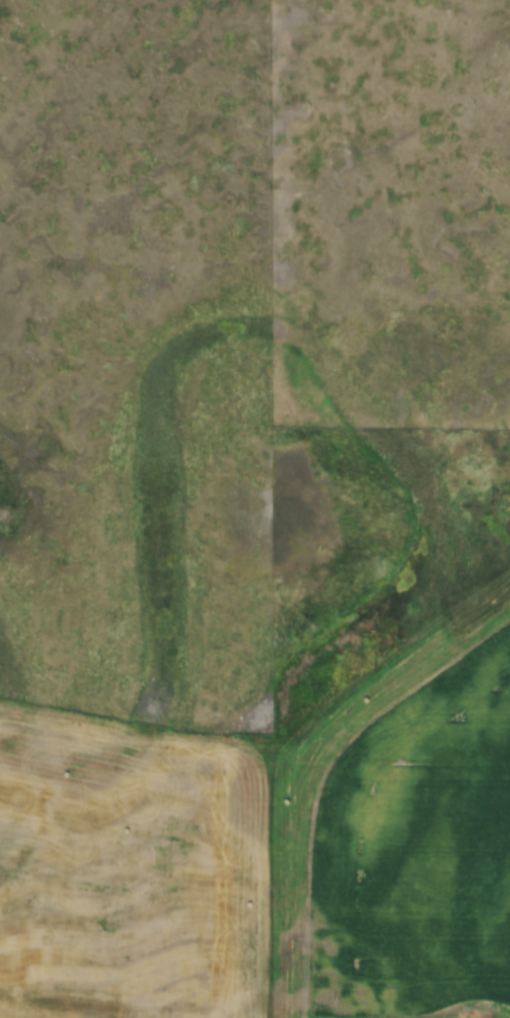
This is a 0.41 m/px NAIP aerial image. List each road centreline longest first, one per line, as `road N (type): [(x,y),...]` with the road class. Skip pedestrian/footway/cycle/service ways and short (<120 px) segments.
road 1 (track): [(300,1017),(306,833),(315,781),(335,740),(404,669),(509,616)]

